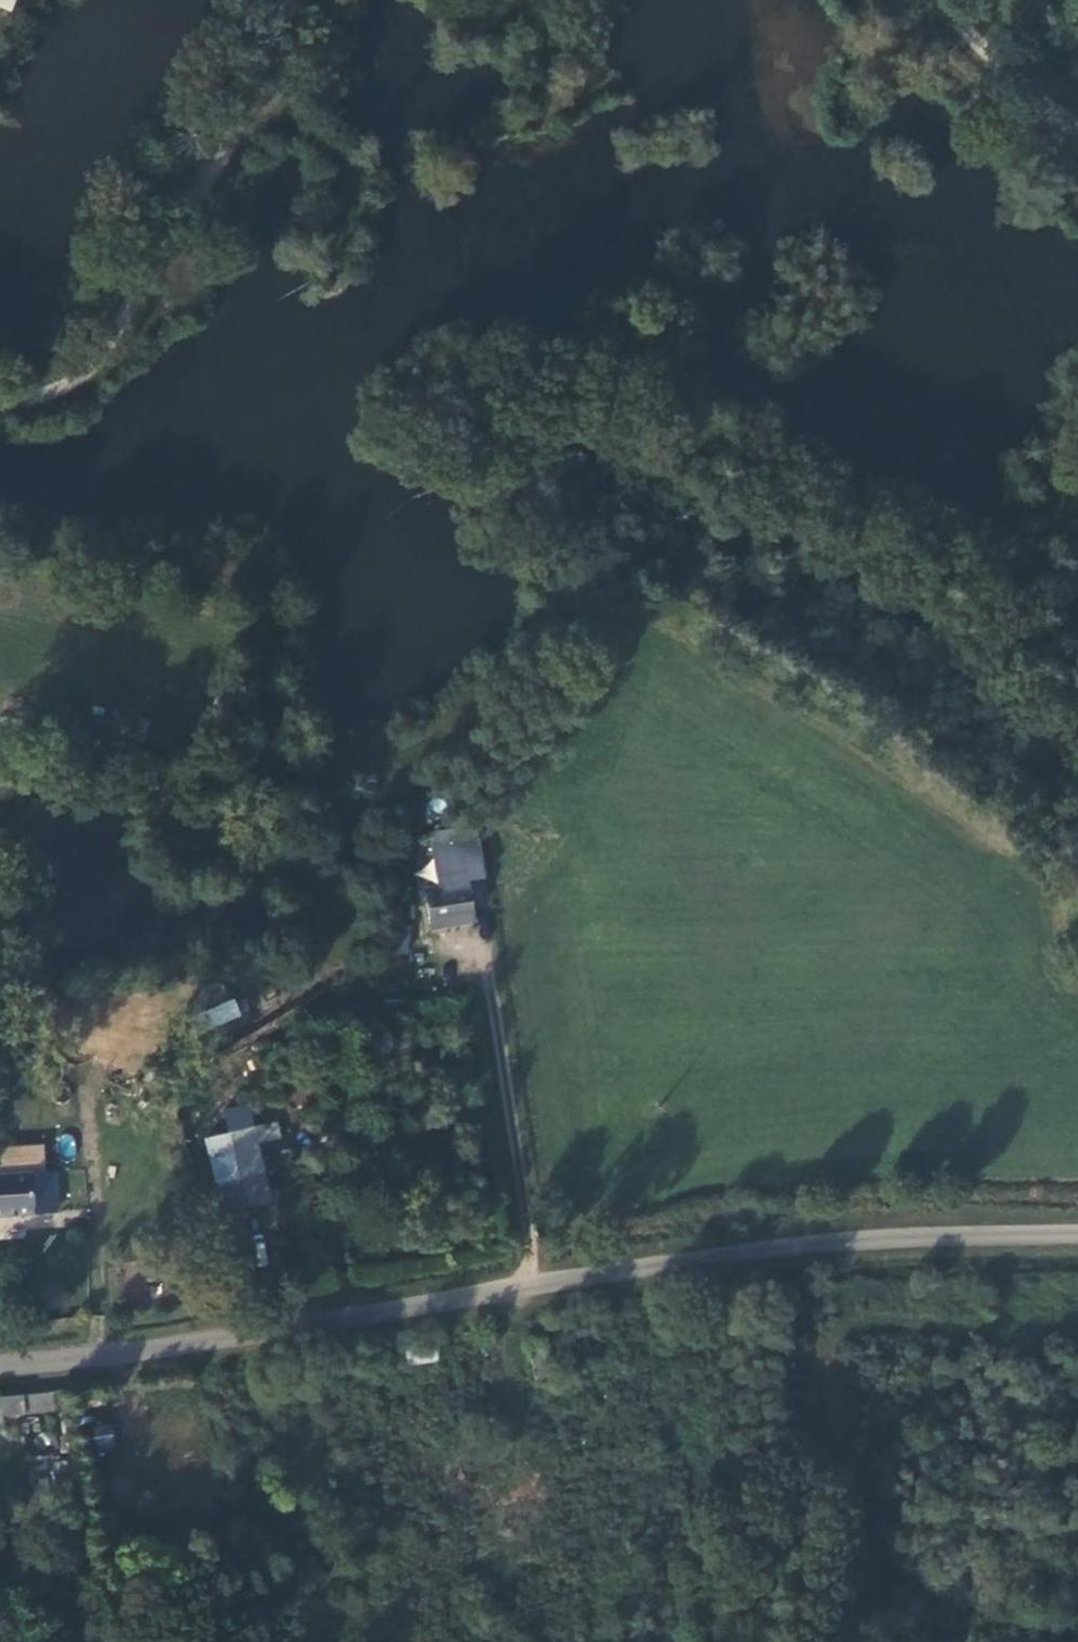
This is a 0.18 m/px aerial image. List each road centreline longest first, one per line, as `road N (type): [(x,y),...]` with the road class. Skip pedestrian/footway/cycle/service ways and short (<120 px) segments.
road 1 (unclassified): [(1077,1233),(862,1245),(183,1347),(0,1361)]
road 2 (track): [(0,403),(74,388),(144,292),(290,0)]
road 3 (track): [(965,0),(1021,72),(1077,122)]

